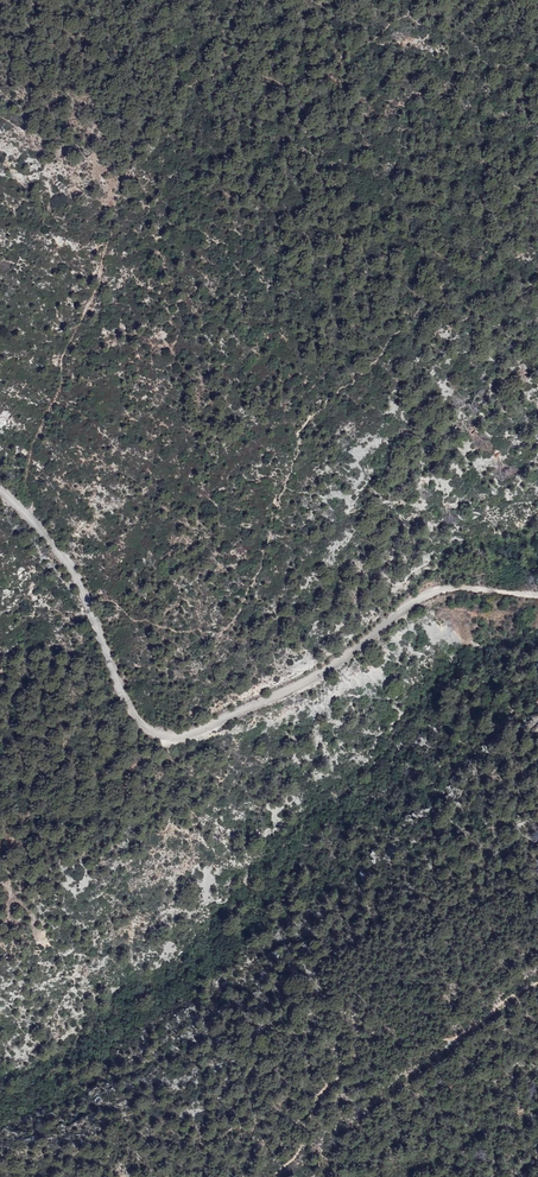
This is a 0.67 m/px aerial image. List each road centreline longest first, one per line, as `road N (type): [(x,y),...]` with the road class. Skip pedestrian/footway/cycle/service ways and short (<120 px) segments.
road 1 (track): [(0,882),(44,923),(41,939),(14,920),(9,899)]

